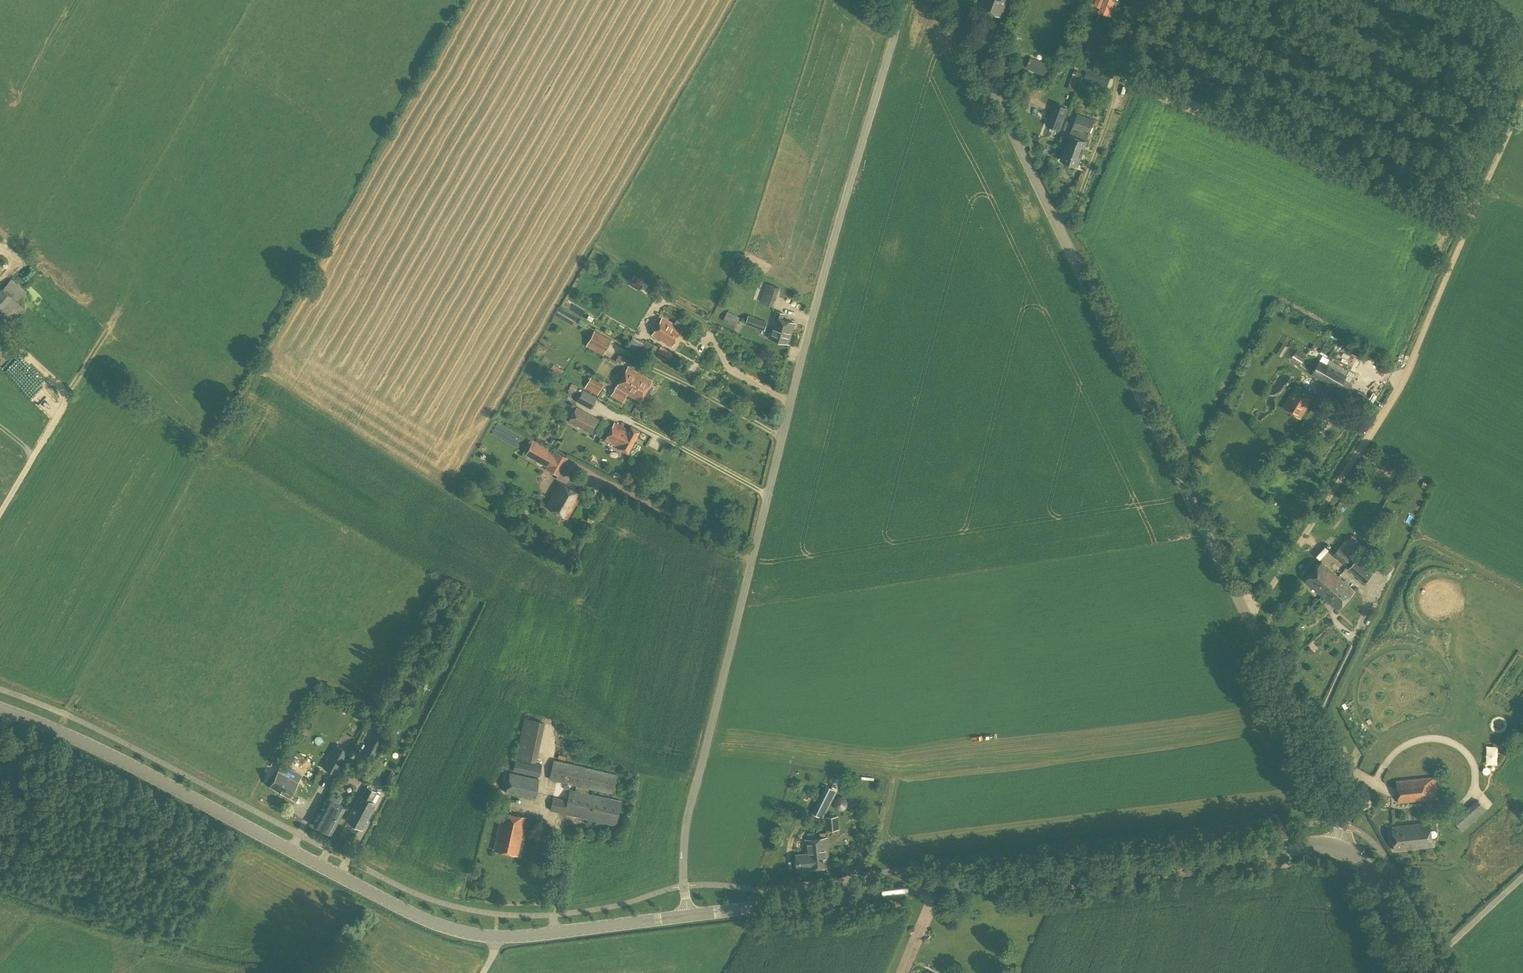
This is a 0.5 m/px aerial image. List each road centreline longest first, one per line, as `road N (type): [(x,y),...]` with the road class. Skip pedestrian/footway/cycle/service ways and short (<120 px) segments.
road 1 (unclassified): [(688,919),(685,830),(811,323),(908,0)]
road 2 (secondary): [(0,710),(99,751),(453,932),(533,938),(688,919)]
road 3 (unclassified): [(1249,618),(951,0)]
road 4 (secondary): [(1341,846),(688,919)]
road 5 (unclassified): [(1249,618),(1408,373),(1522,101)]
road 6 (unclassified): [(1341,846),(1345,815),(1249,618)]
road 7 (secondary): [(1411,972),(1352,852),(1341,846)]

